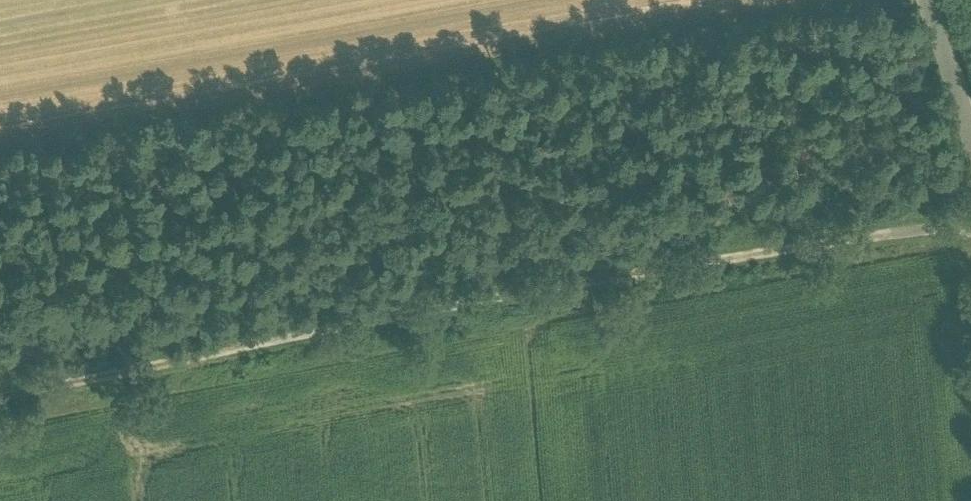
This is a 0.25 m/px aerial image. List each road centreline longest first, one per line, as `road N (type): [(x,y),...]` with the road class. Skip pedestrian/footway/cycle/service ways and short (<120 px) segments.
road 1 (unclassified): [(931,0),(970,134)]

